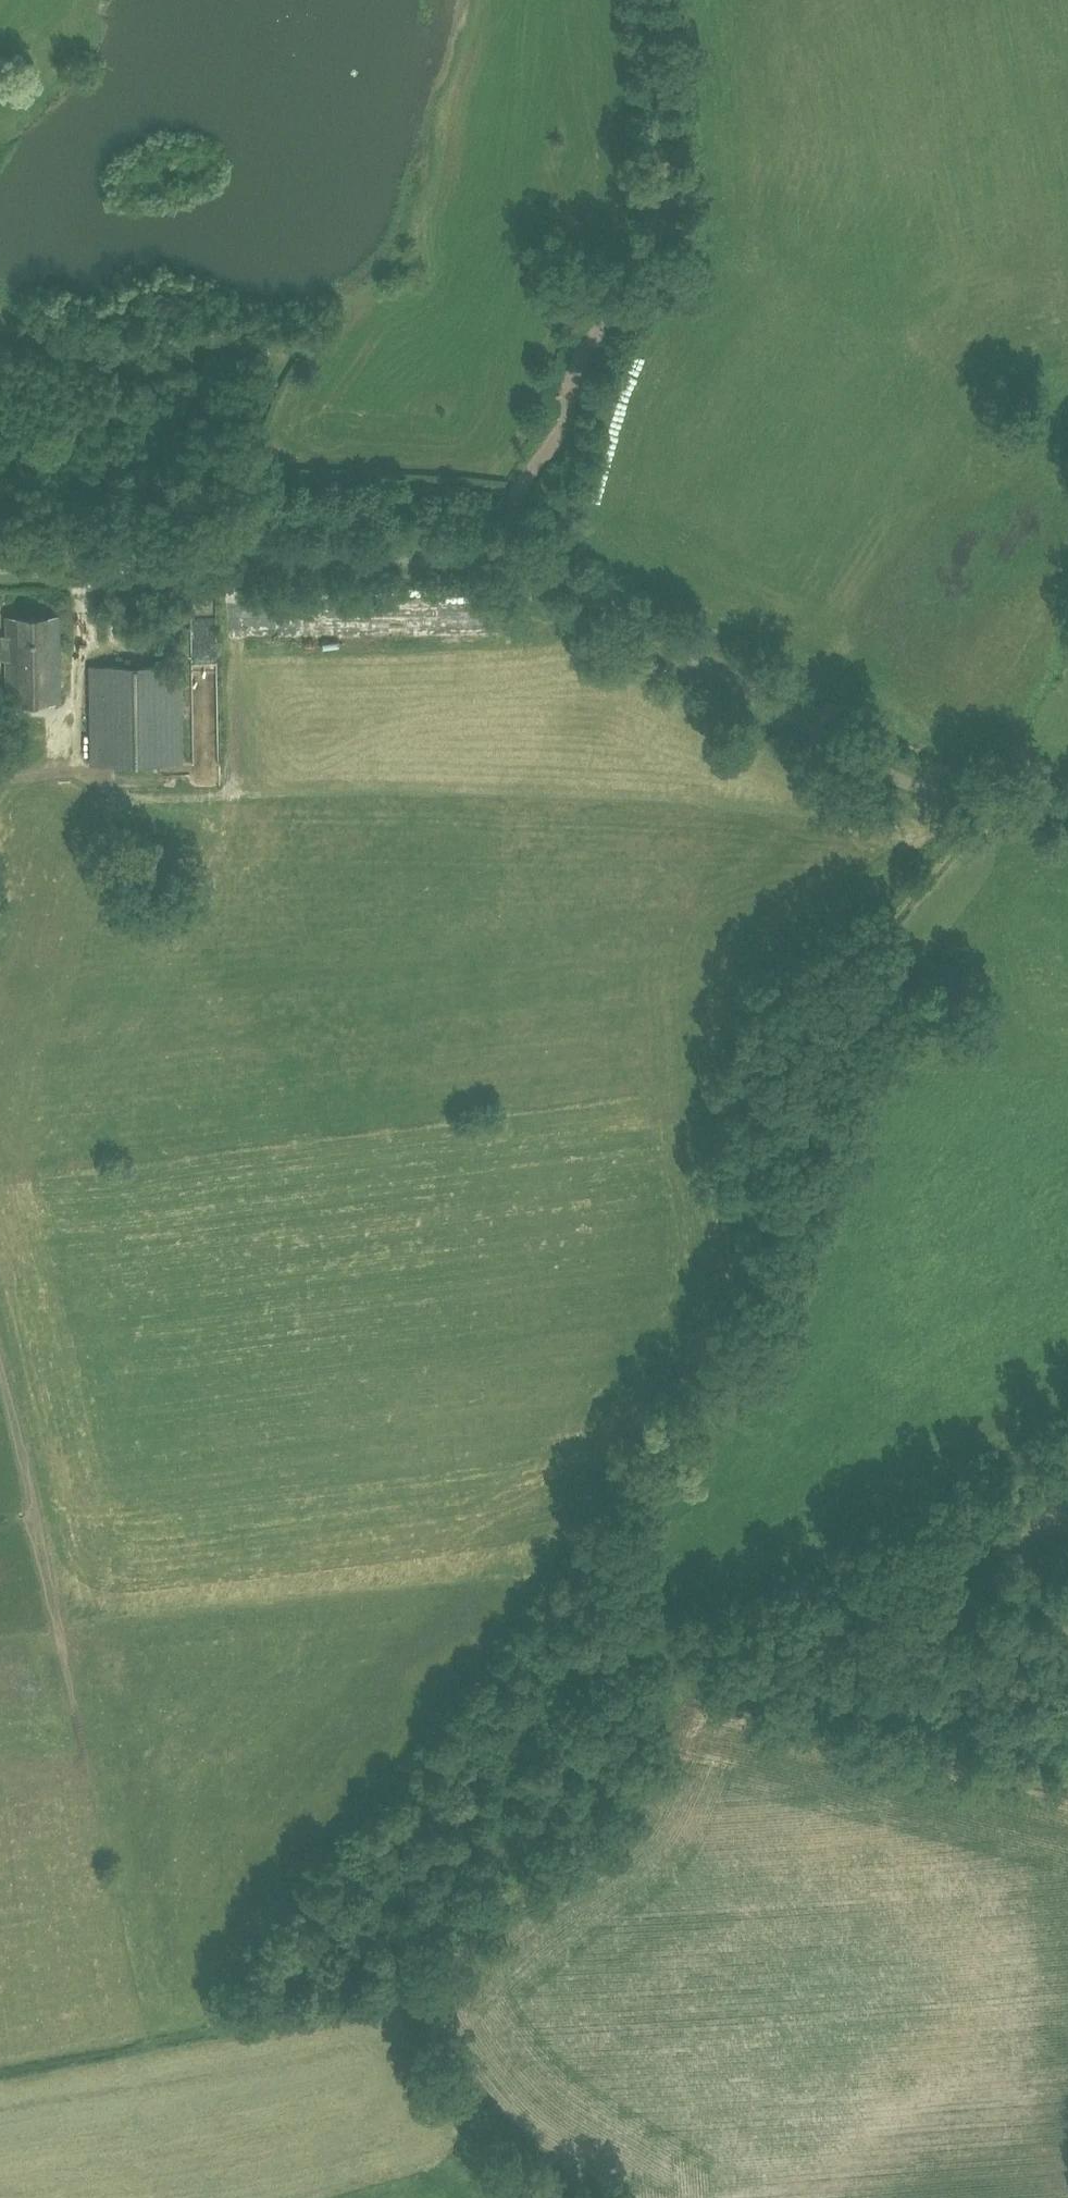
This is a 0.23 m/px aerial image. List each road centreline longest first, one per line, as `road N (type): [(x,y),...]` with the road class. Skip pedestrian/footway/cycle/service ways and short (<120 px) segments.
road 1 (unclassified): [(1067,812),(963,802),(900,781),(594,596),(512,562),(0,569)]

